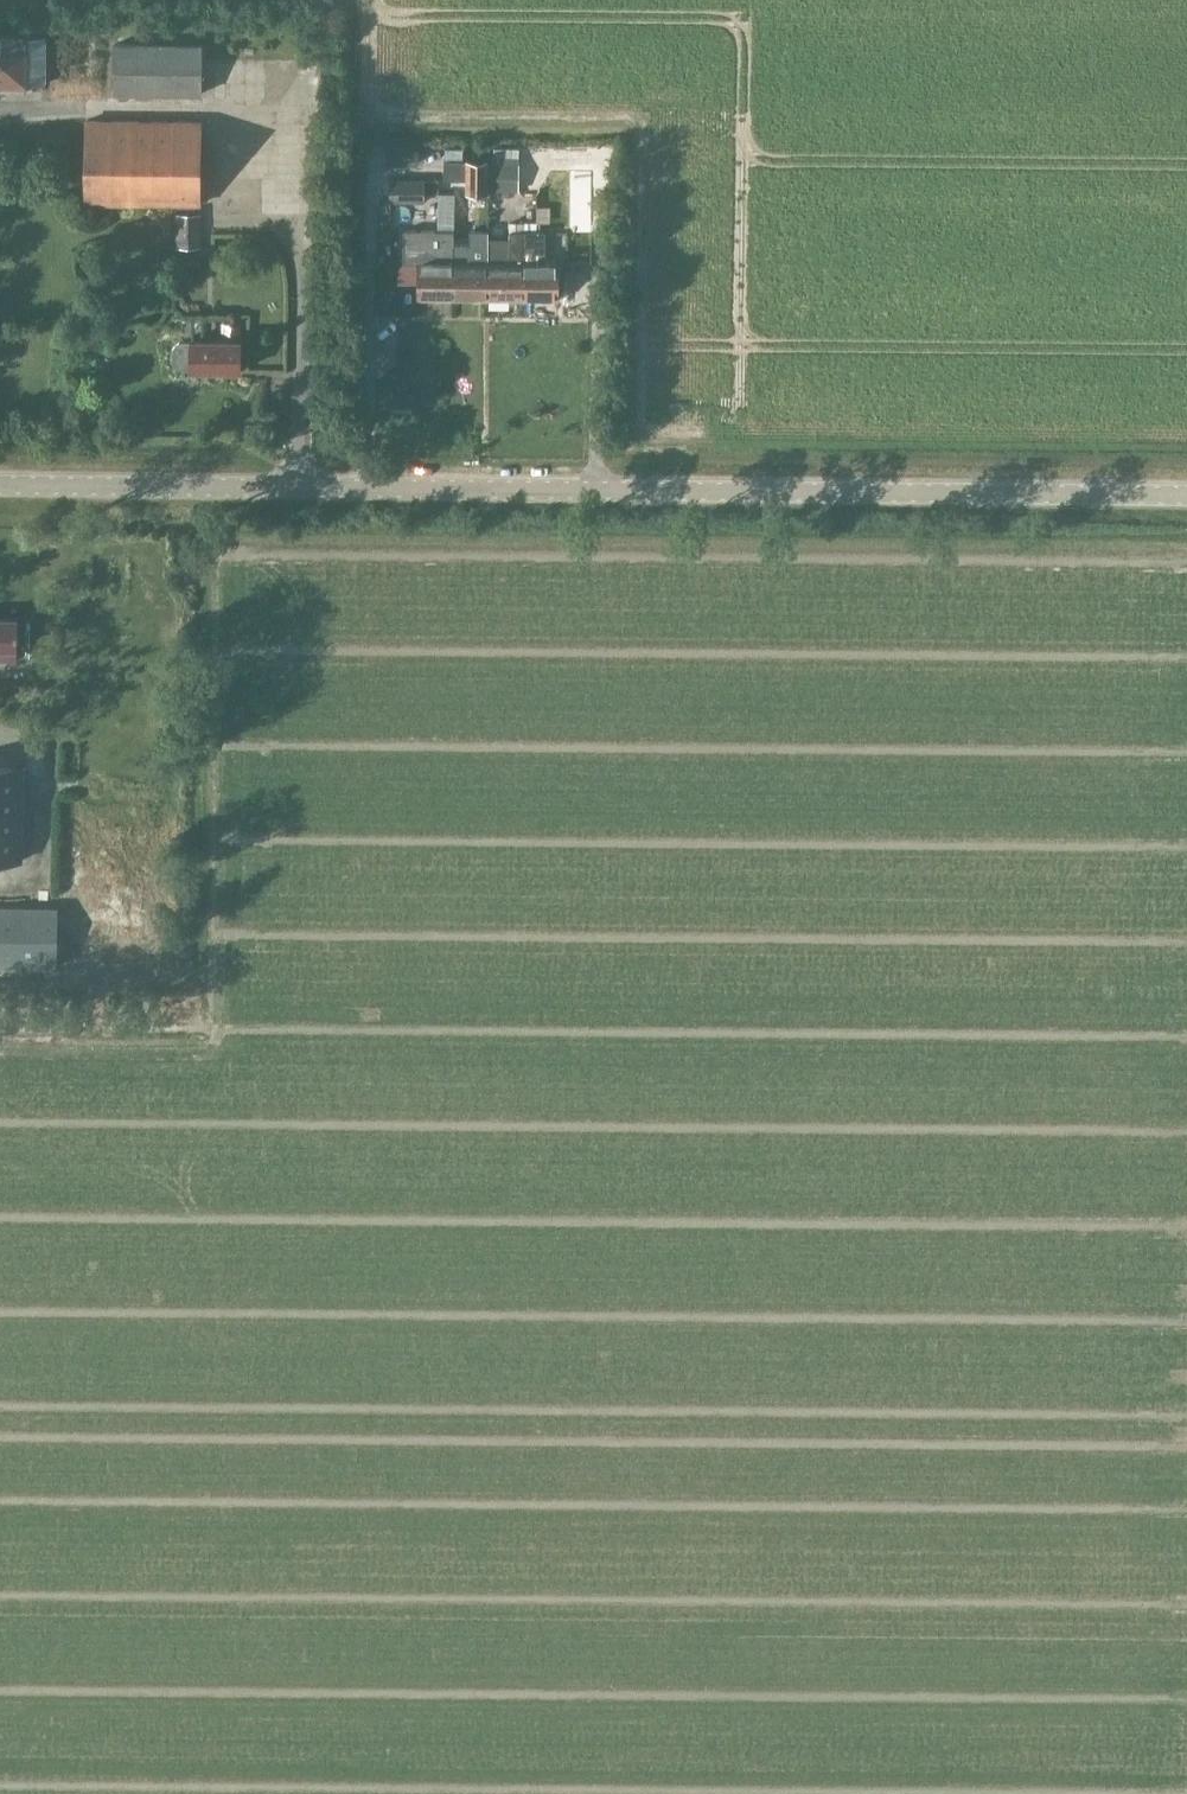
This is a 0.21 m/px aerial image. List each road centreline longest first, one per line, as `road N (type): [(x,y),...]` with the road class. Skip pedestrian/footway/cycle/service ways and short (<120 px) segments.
road 1 (unclassified): [(1186,495),(0,485)]

